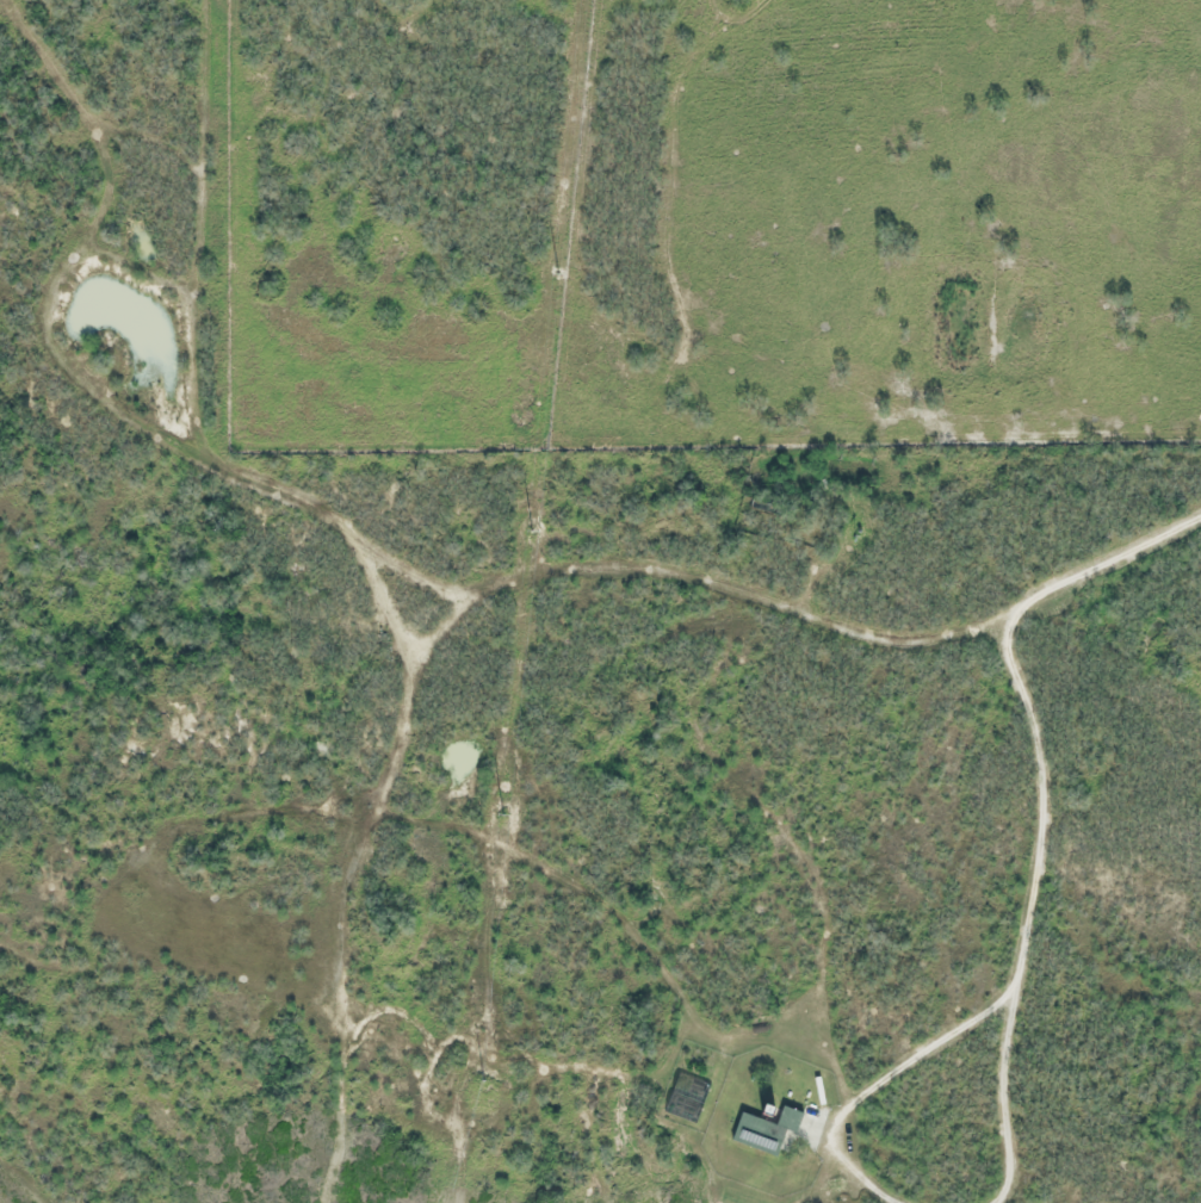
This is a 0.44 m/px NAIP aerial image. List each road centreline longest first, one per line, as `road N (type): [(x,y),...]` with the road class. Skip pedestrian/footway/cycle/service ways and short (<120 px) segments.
road 1 (track): [(1000,1202),(1008,1174),(1002,1081),(1046,816),(1023,696),(986,643),(896,657),(681,588),(546,583),(463,616),(224,489),(60,372),(49,308),(114,212),(89,134),(0,2)]

